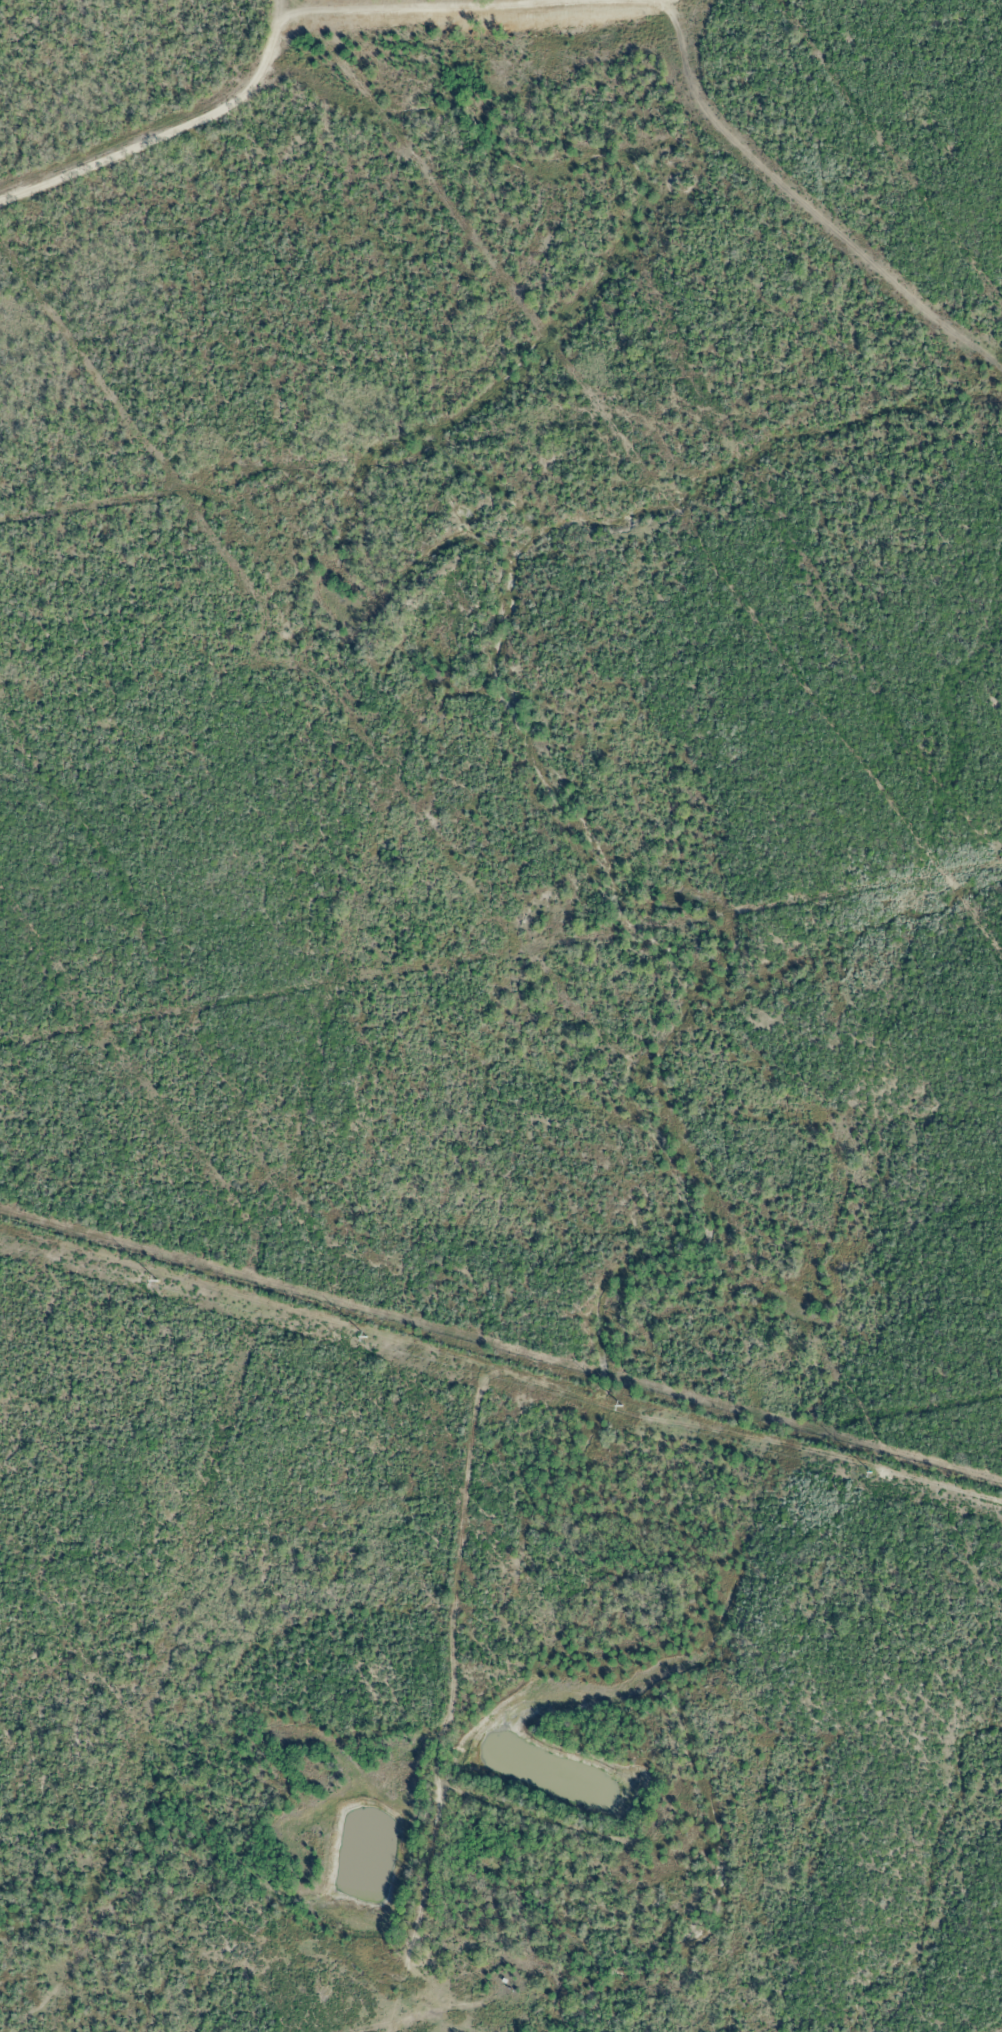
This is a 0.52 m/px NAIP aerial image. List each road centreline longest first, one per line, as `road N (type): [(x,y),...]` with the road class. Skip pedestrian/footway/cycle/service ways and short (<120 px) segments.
road 1 (track): [(268,57),(241,95),(206,115),(0,199)]

